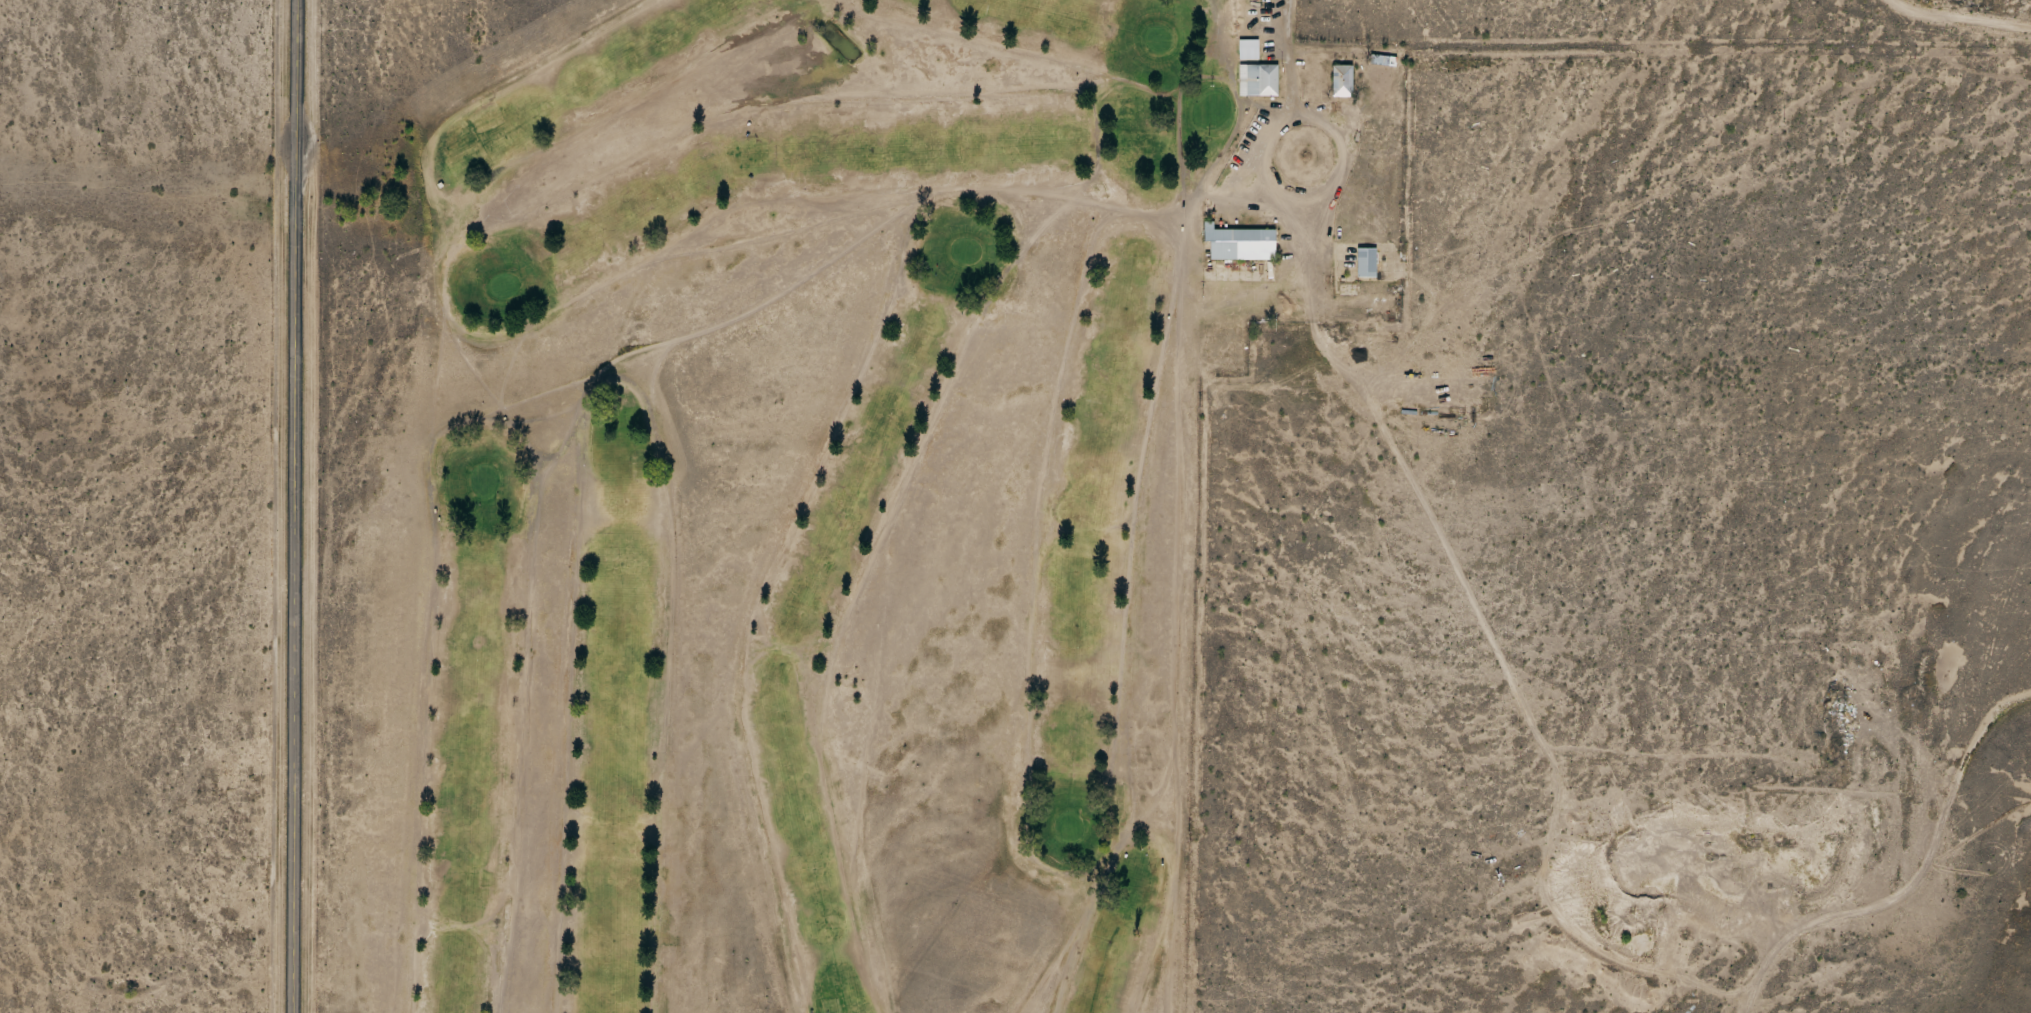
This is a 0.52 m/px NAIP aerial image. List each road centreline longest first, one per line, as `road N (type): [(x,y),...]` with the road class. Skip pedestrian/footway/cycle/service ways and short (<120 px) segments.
road 1 (tertiary): [(292,1012),(294,0)]

